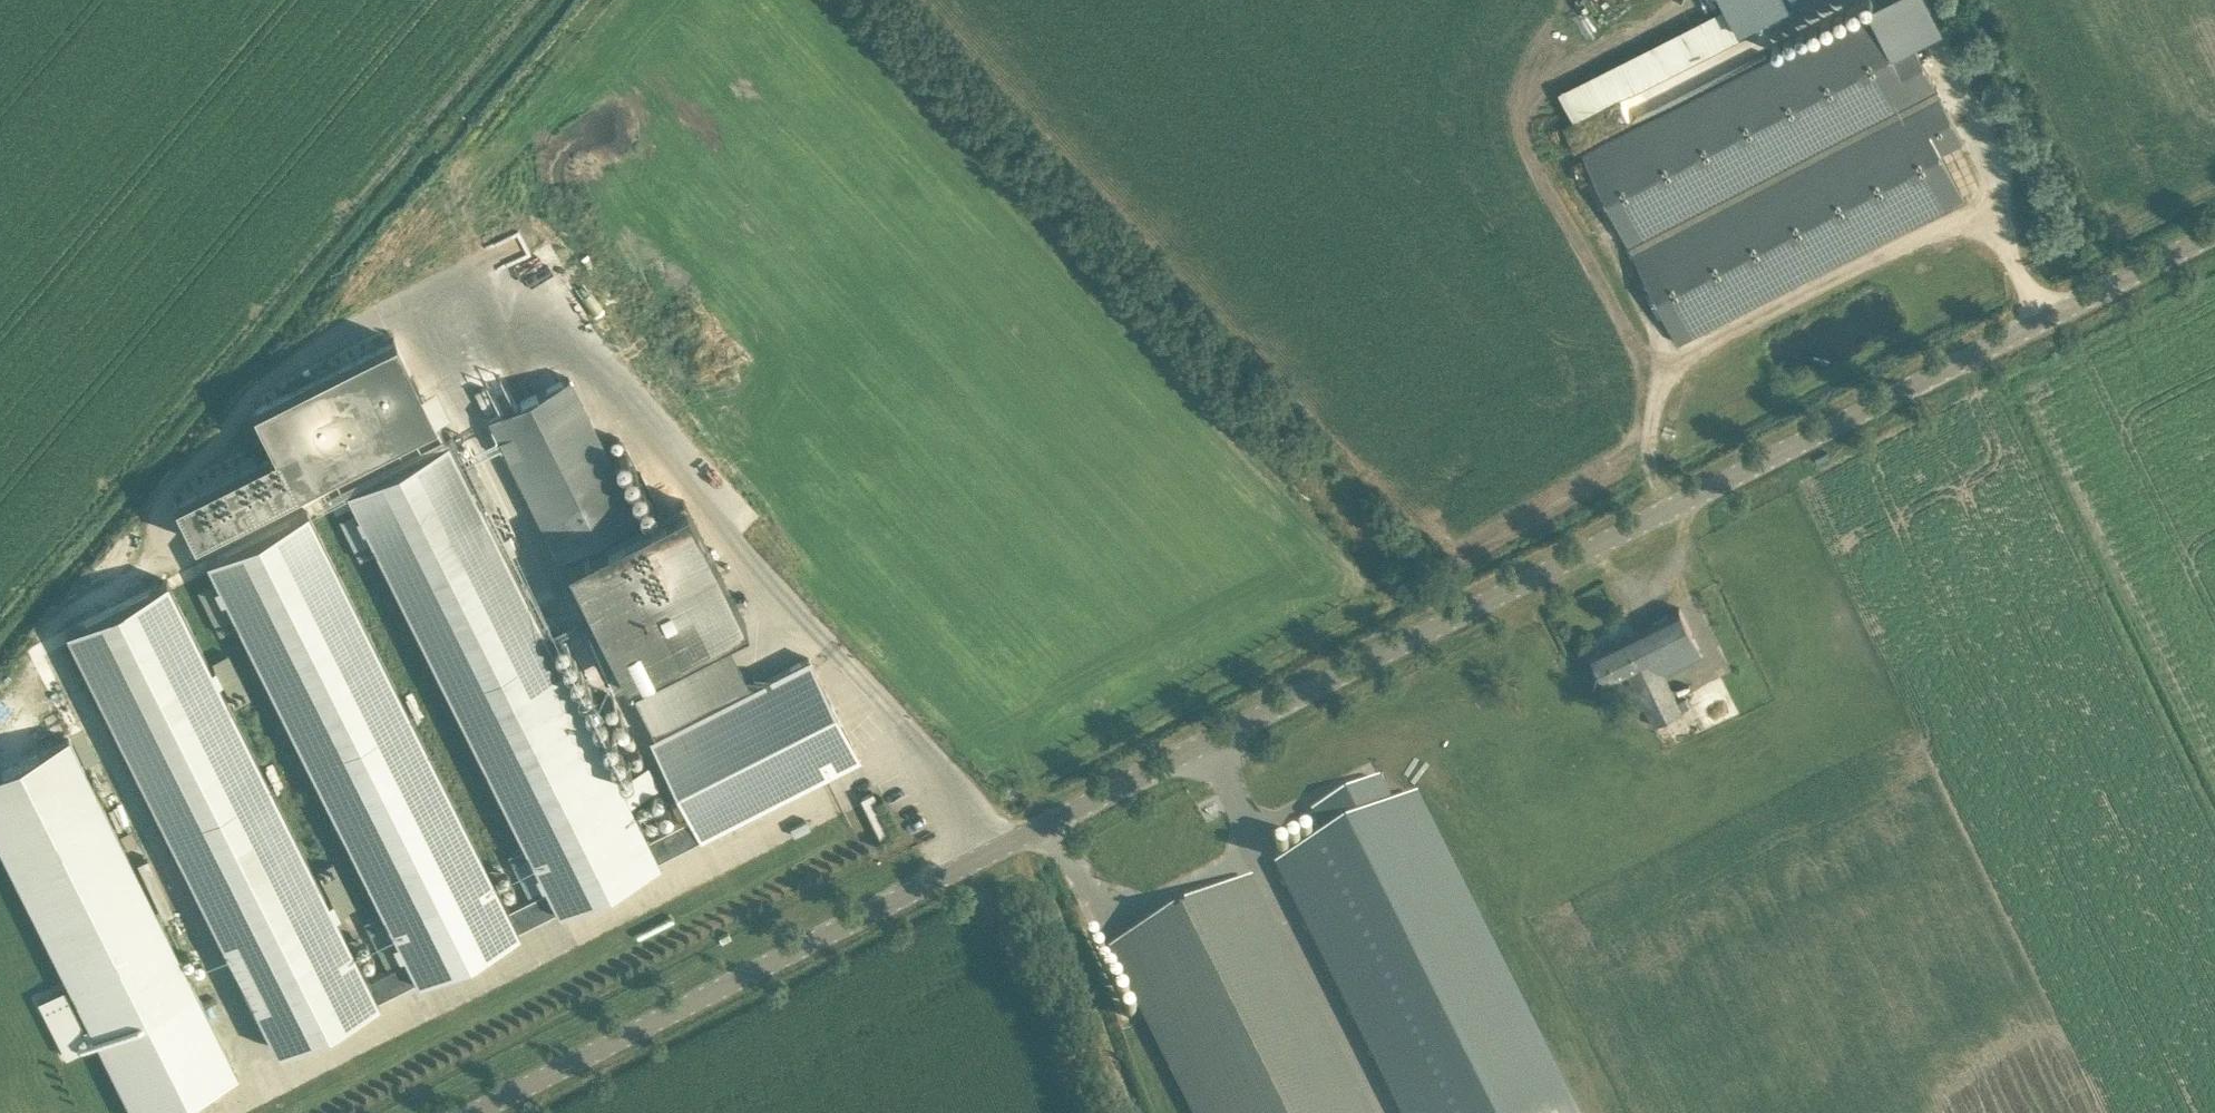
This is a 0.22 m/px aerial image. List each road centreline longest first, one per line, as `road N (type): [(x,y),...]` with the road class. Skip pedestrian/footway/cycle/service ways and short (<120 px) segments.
road 1 (unclassified): [(474,1112),(2214,231)]

